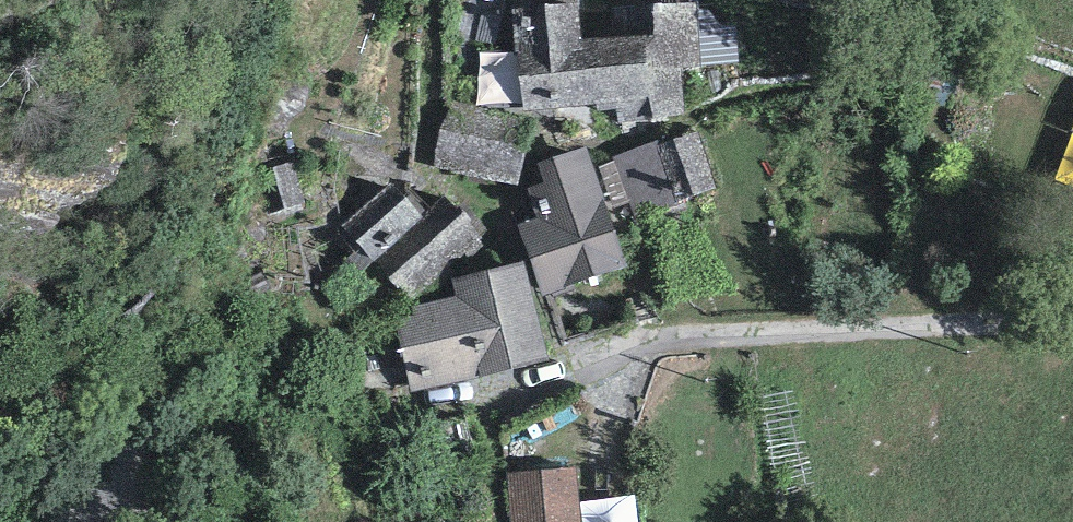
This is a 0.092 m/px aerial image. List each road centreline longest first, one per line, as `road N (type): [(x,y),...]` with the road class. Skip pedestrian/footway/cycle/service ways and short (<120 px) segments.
road 1 (residential): [(1072,325),(673,343),(563,362)]

